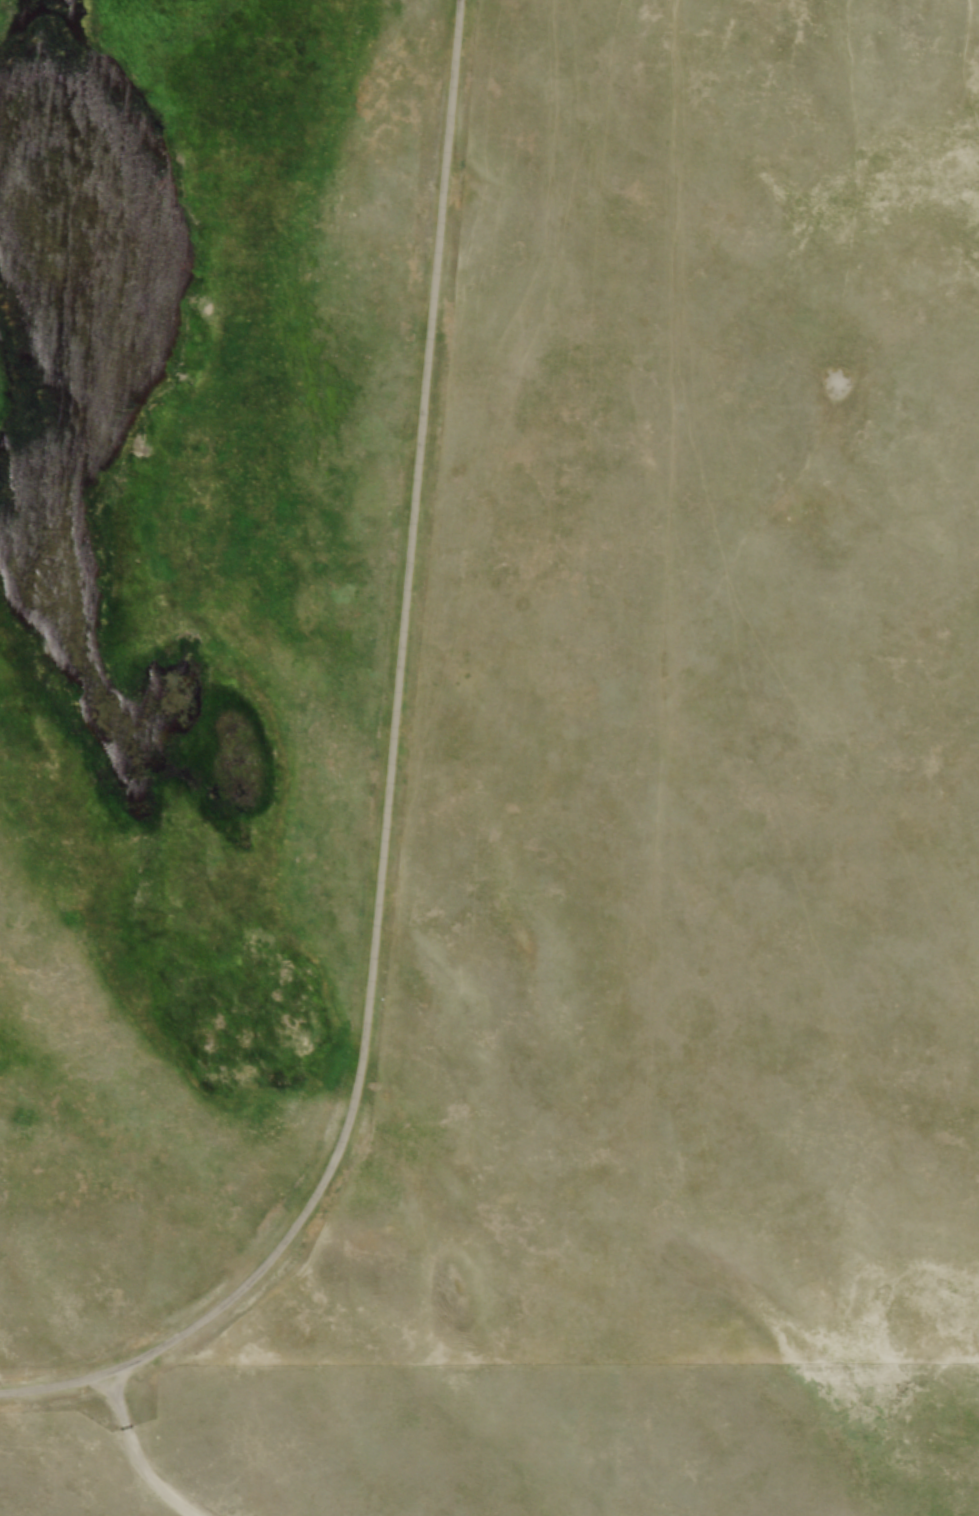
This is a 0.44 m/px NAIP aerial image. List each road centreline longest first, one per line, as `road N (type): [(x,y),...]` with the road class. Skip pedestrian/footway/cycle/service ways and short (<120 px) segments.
road 1 (tertiary): [(0,1393),(104,1373),(220,1309),(304,1217),(349,1123),(367,1014),(460,0)]
road 2 (residential): [(199,1515),(138,1461),(104,1373)]

